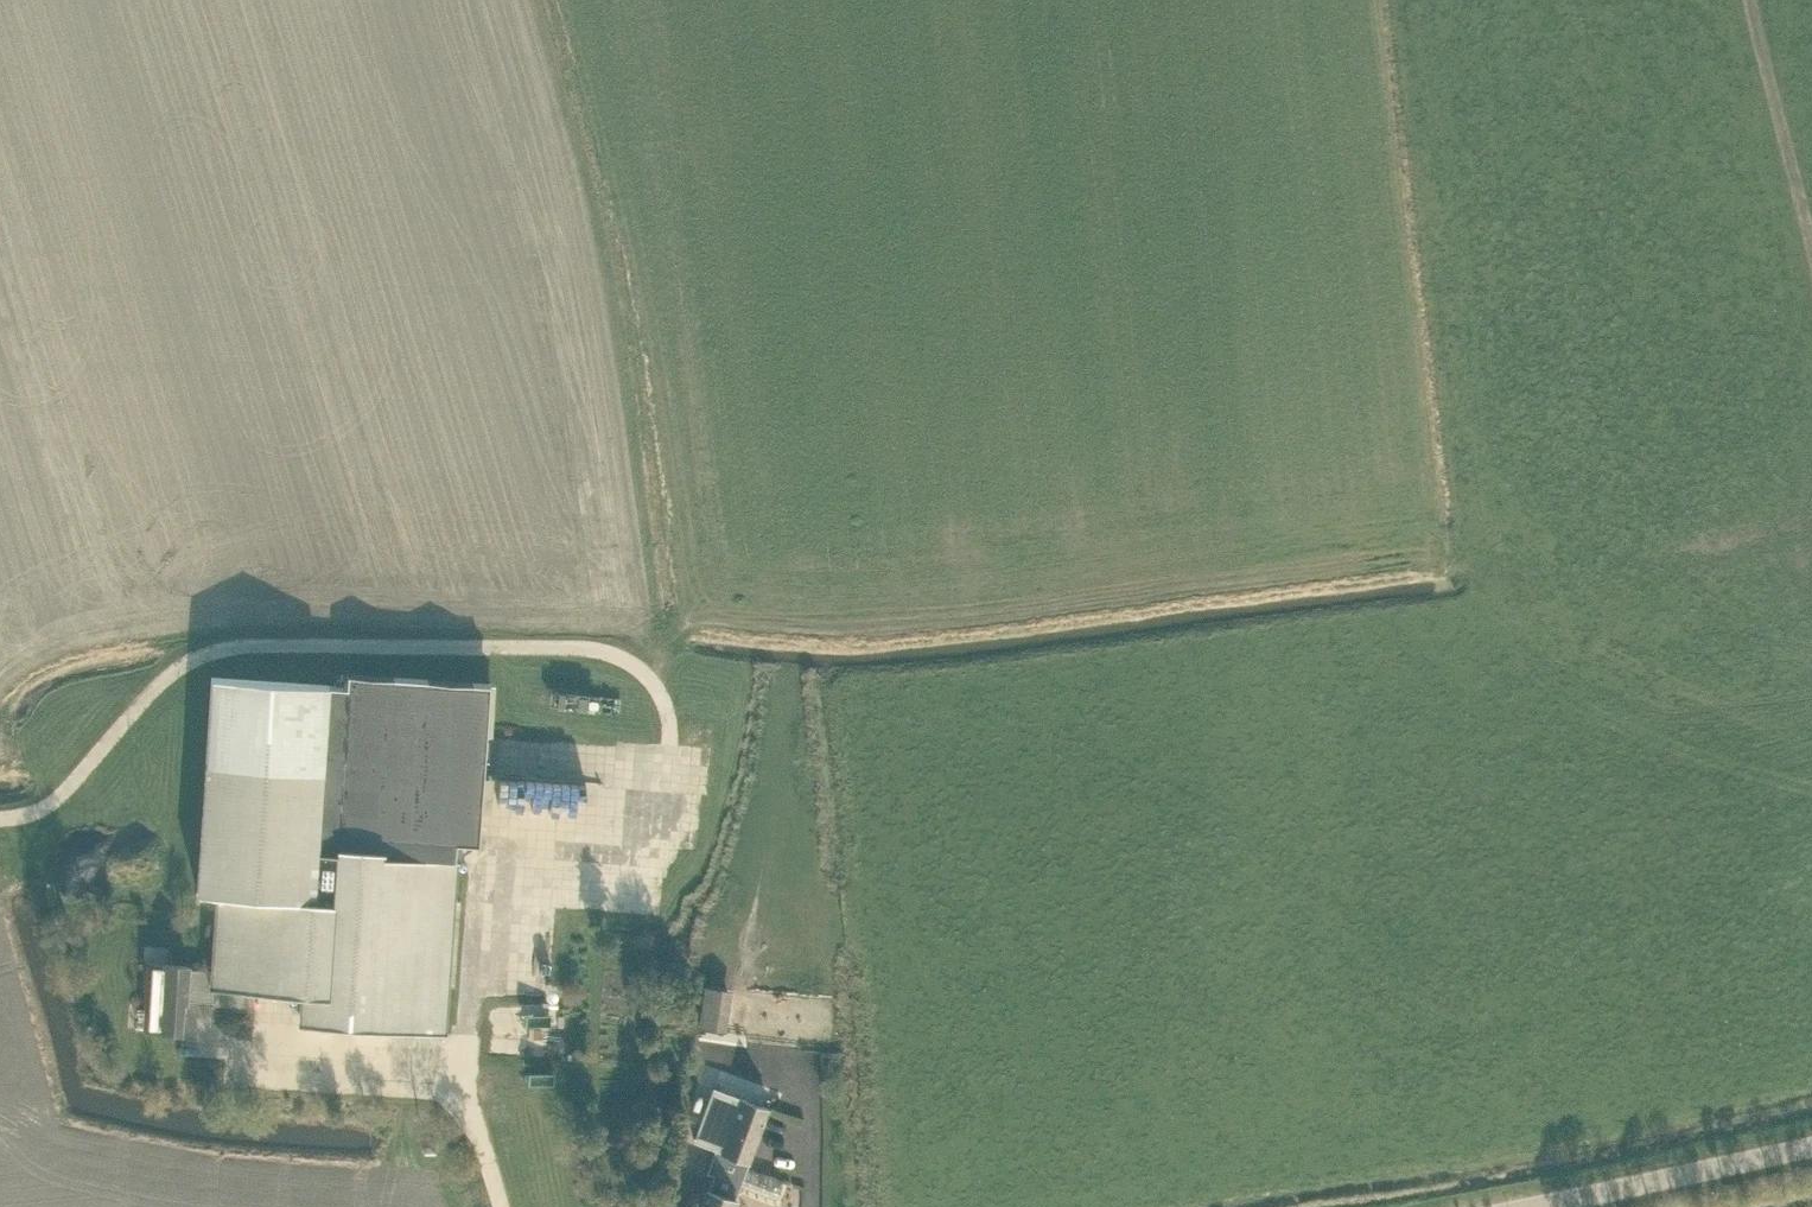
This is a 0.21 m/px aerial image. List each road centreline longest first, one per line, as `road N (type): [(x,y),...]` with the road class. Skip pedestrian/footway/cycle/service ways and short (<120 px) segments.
road 1 (track): [(461,1066),(478,869),(500,851),(661,862),(668,724),(652,684),(618,656),(591,649),(230,647),(174,670),(52,803),(0,818)]
road 2 (tertiary): [(1533,1206),(1811,1147)]

